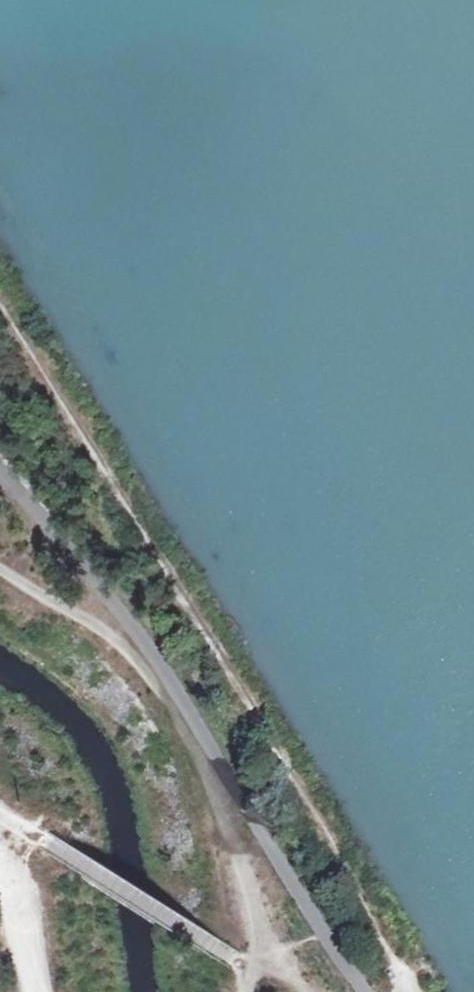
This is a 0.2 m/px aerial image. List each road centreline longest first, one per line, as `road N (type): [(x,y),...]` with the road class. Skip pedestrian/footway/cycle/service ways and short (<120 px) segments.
road 1 (track): [(0,299),(420,991)]
road 2 (track): [(0,570),(85,617),(153,678),(221,811),(255,905),(261,934),(247,991)]

